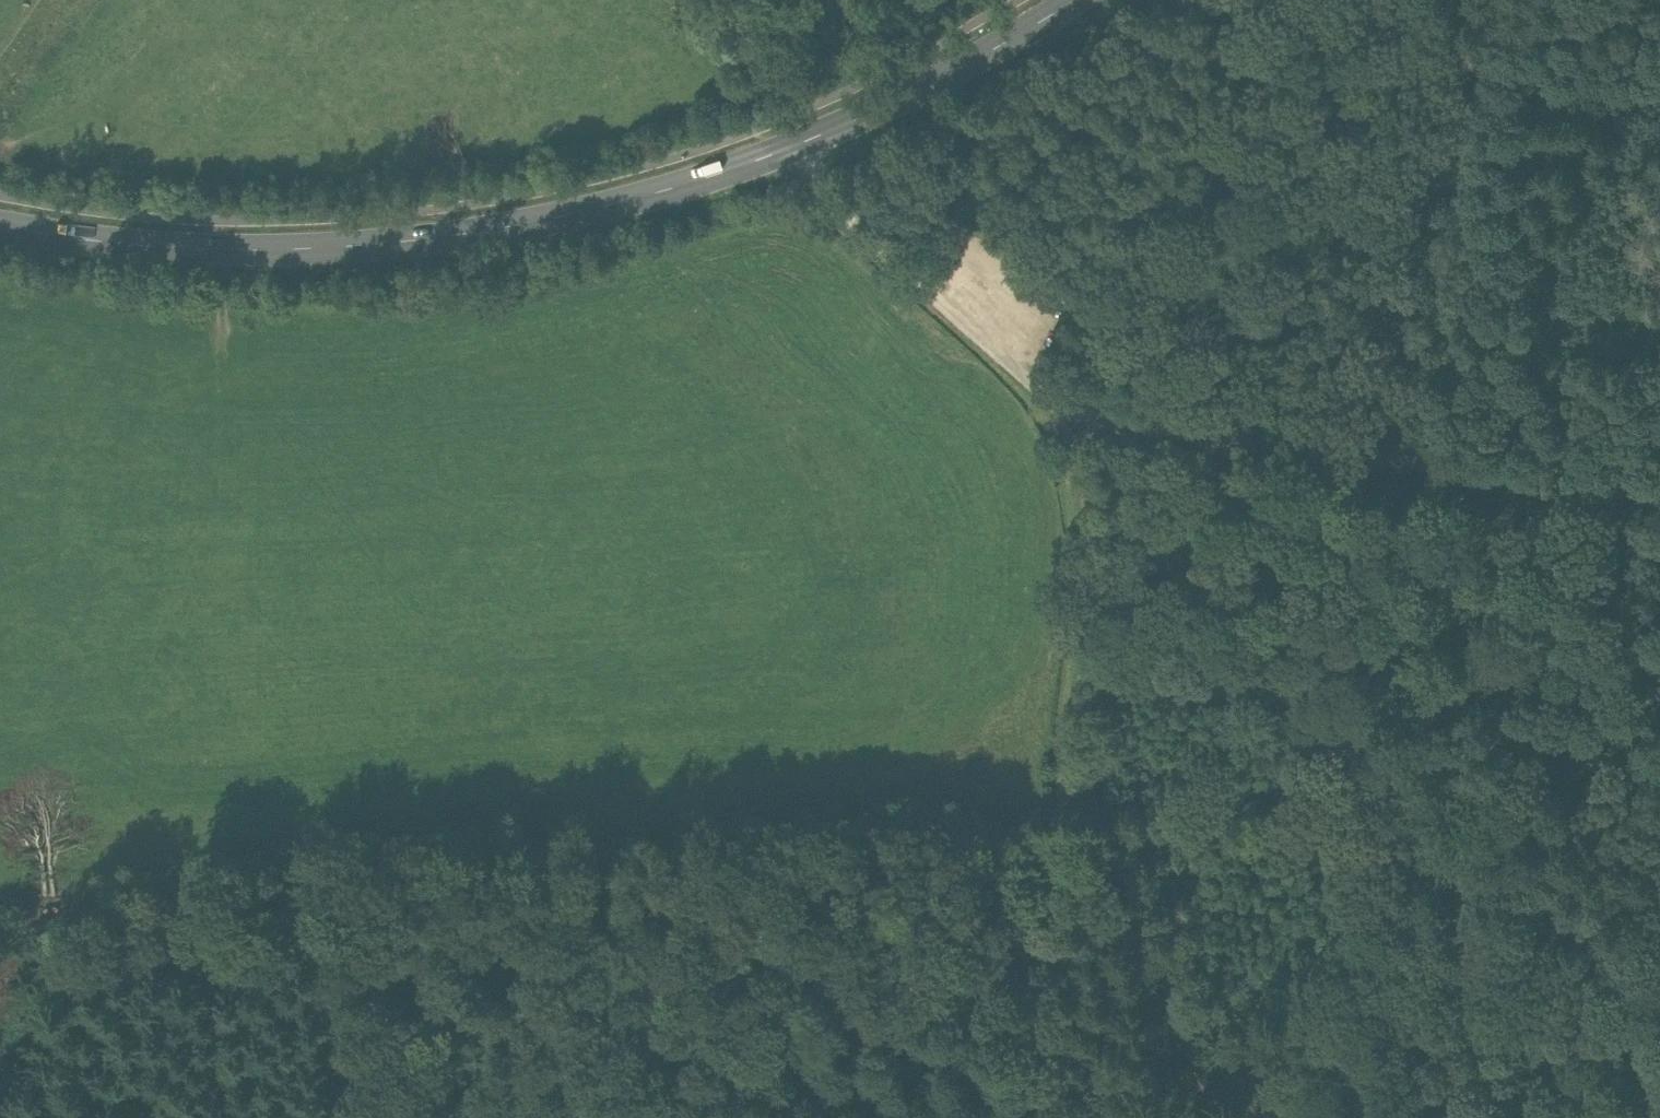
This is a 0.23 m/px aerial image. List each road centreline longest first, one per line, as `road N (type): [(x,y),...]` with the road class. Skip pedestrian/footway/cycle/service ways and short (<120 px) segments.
road 1 (secondary): [(0,226),(255,251),(534,223),(797,146),(1074,0)]
road 2 (track): [(1093,414),(1078,875),(978,963),(619,1117)]
road 3 (track): [(896,264),(1052,409),(1659,479)]
road 4 (track): [(1078,875),(1085,1117)]

